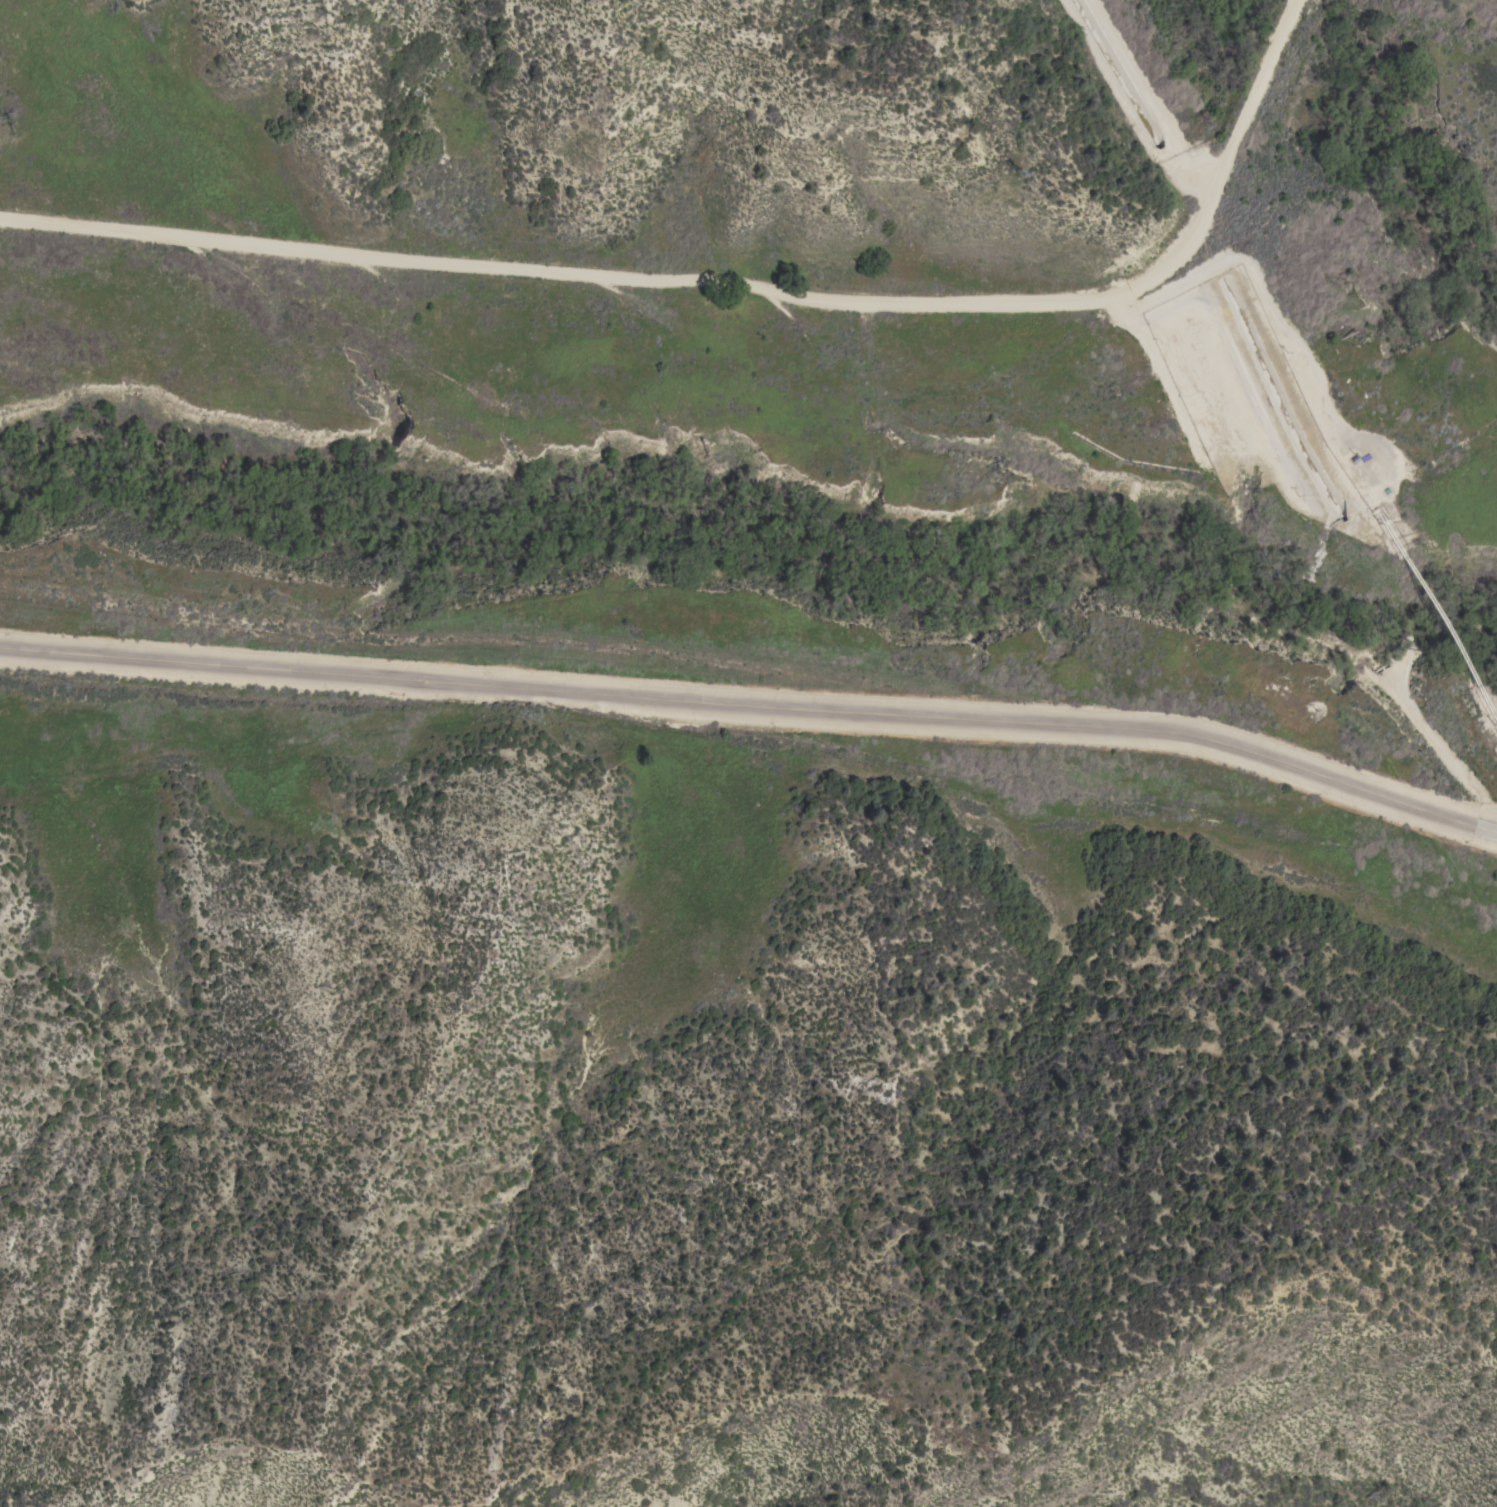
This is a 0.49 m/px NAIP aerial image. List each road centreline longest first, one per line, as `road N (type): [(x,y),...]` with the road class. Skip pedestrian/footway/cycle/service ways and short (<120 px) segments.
road 1 (residential): [(1496,836),(1194,740),(0,651)]
road 2 (residential): [(0,219),(892,302),(1119,298),(1164,272),(1195,239),(1294,0)]

